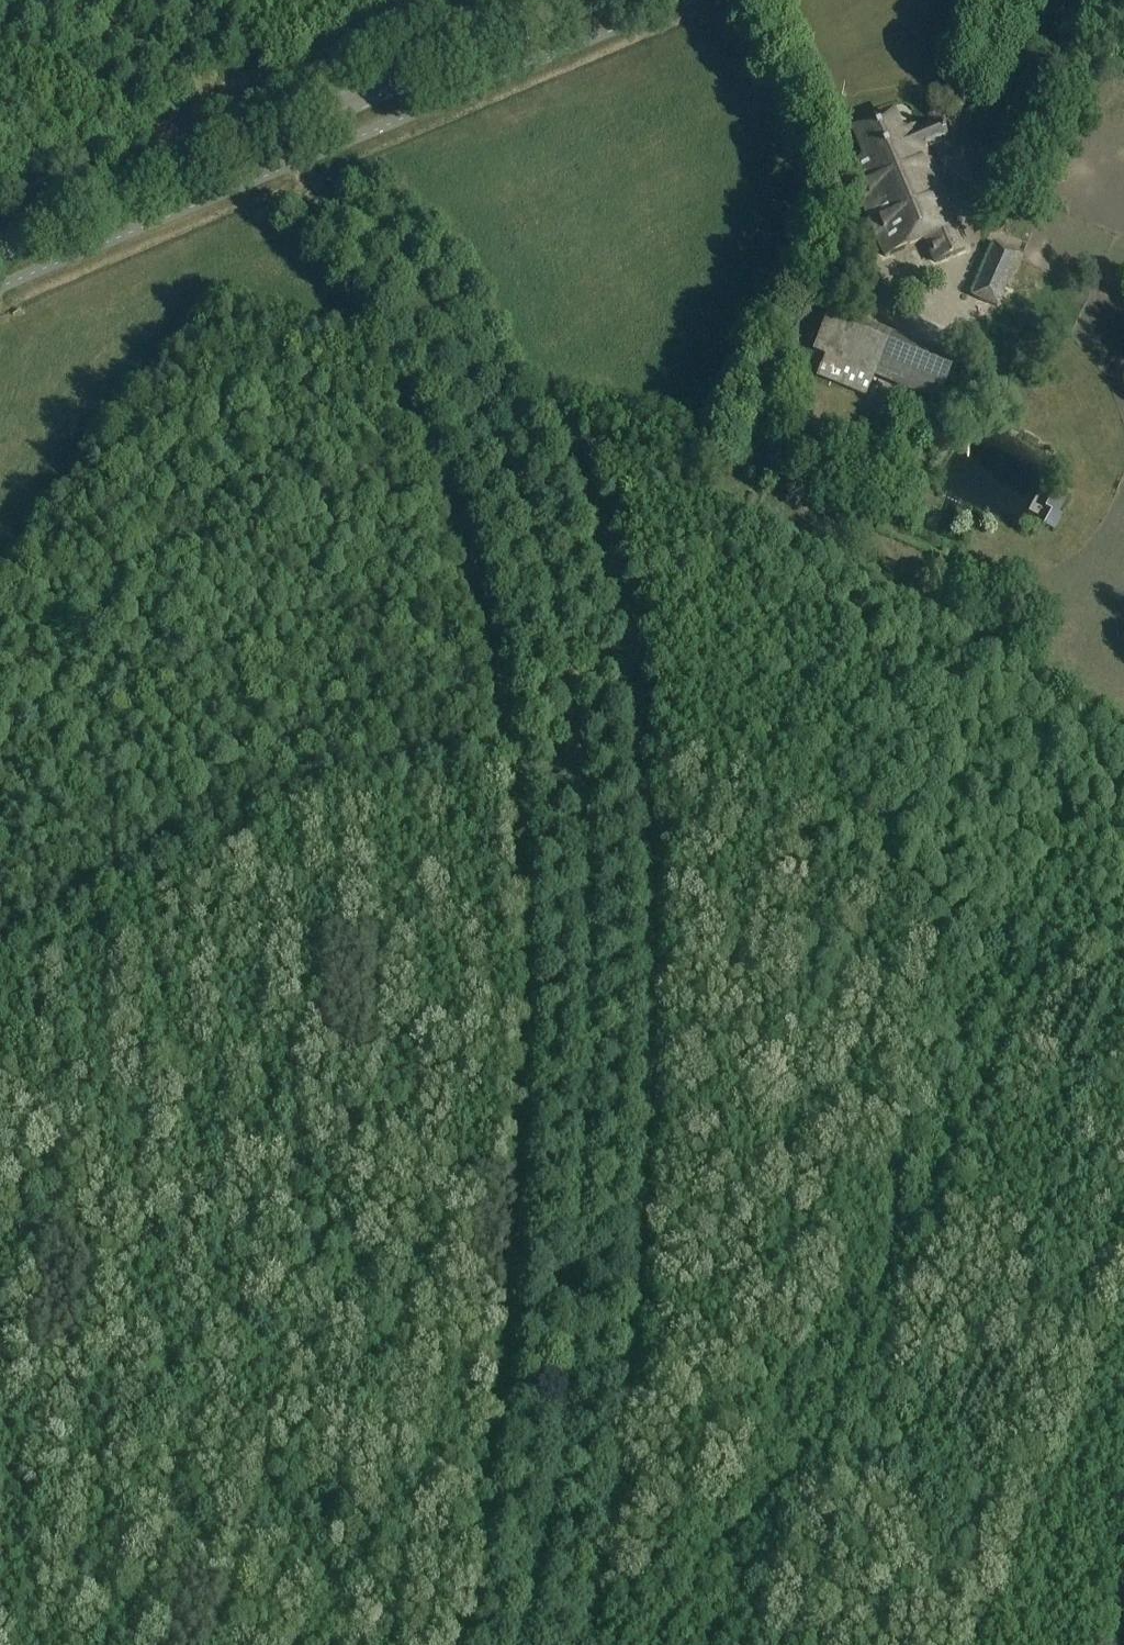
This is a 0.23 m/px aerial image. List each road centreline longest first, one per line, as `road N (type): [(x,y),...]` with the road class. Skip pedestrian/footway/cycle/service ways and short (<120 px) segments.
road 1 (tertiary): [(0,250),(597,0)]
road 2 (track): [(56,0),(180,73),(266,139)]
road 3 (track): [(79,0),(43,22),(0,94)]

